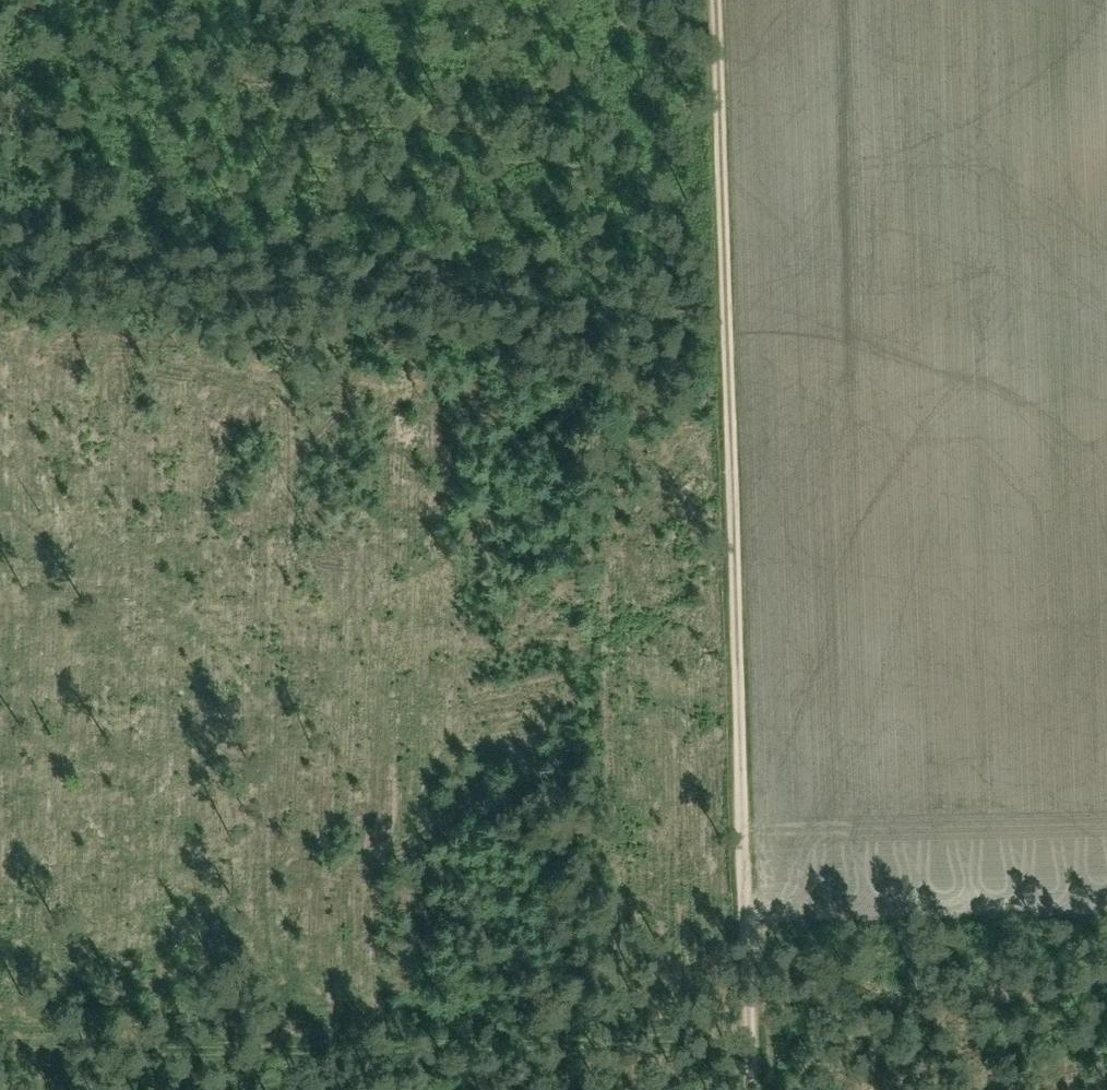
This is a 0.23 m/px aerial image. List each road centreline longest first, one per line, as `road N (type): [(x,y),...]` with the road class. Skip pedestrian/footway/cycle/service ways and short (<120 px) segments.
road 1 (track): [(748,1089),(718,0)]

